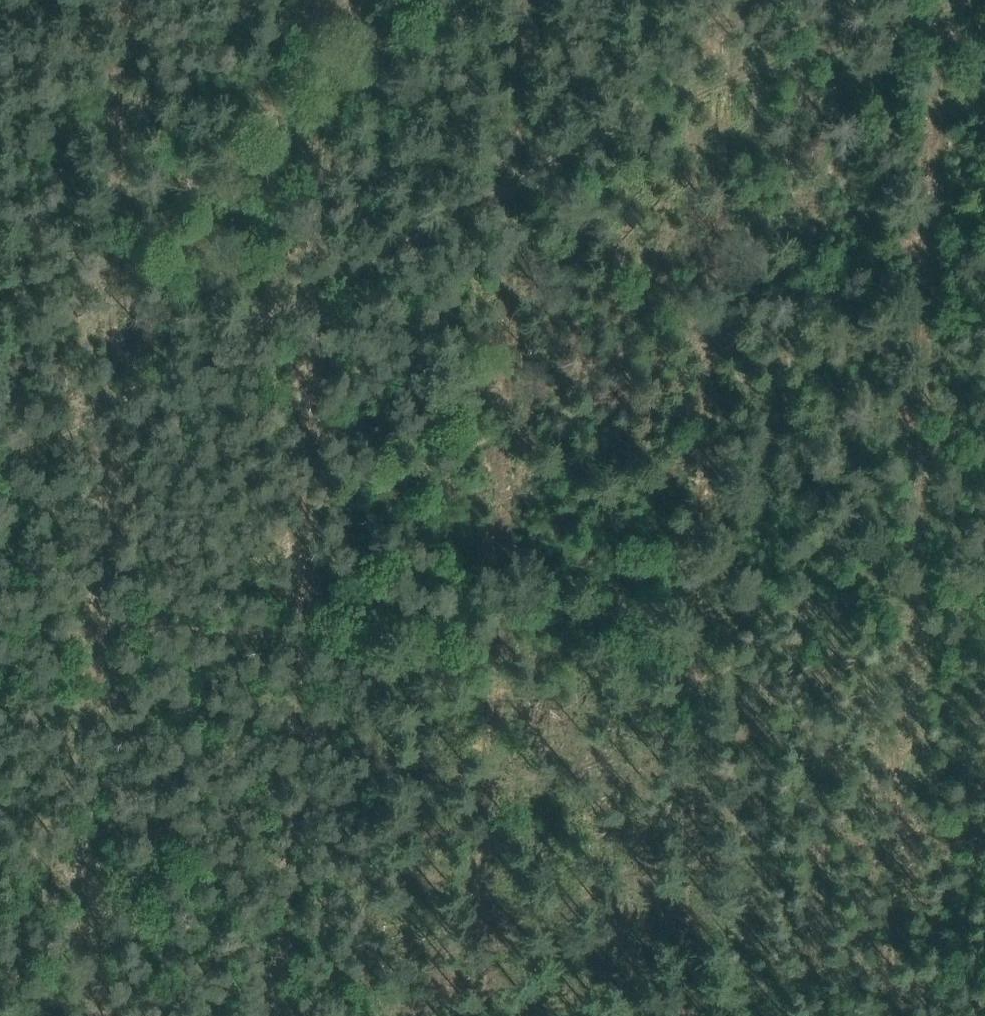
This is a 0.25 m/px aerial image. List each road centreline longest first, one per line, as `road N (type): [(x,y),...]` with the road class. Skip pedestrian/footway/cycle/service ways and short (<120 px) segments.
road 1 (track): [(0,461),(680,98),(984,13)]
road 2 (track): [(0,637),(984,579)]

